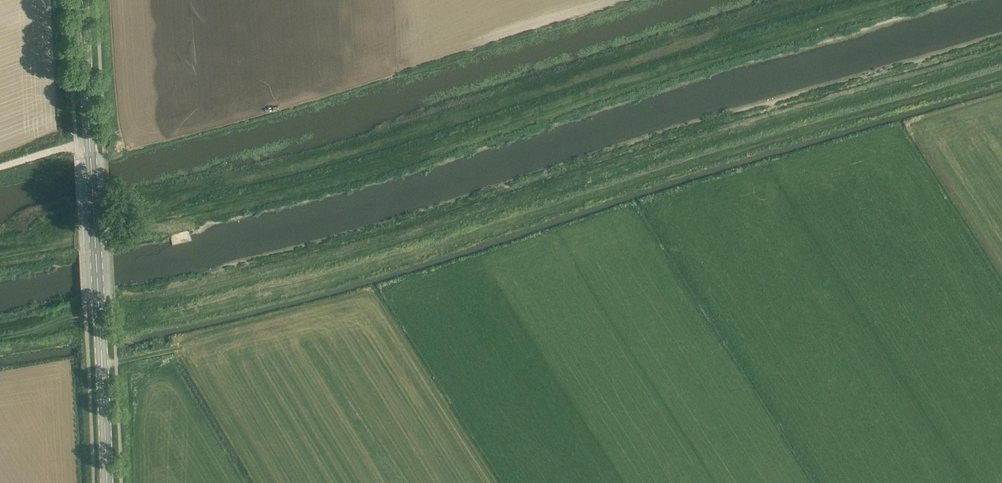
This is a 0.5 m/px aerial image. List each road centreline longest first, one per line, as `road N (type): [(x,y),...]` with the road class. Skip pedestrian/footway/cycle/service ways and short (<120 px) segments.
road 1 (track): [(0,334),(315,269),(601,178),(1001,66)]
road 2 (track): [(95,227),(123,234),(154,225),(185,202),(844,0)]
road 3 (secondary): [(105,482),(83,0)]

